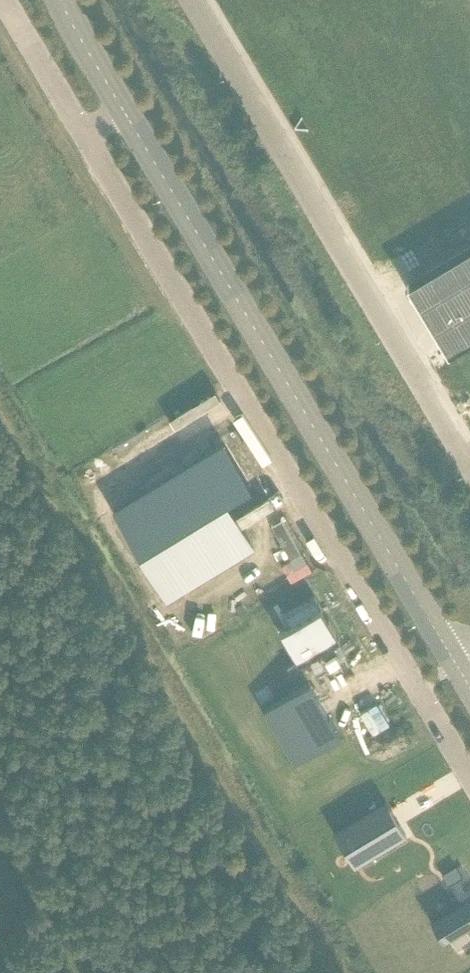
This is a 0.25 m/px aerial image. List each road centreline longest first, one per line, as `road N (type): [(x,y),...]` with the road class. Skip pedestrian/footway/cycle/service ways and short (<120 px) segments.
road 1 (unclassified): [(469,775),(85,135)]
road 2 (primary): [(456,663),(124,112)]
road 3 (unclassified): [(469,463),(192,0)]
road 4 (track): [(0,833),(85,972)]
road 5 (unclassified): [(85,135),(4,0)]
road 6 (primary): [(124,112),(61,0)]

